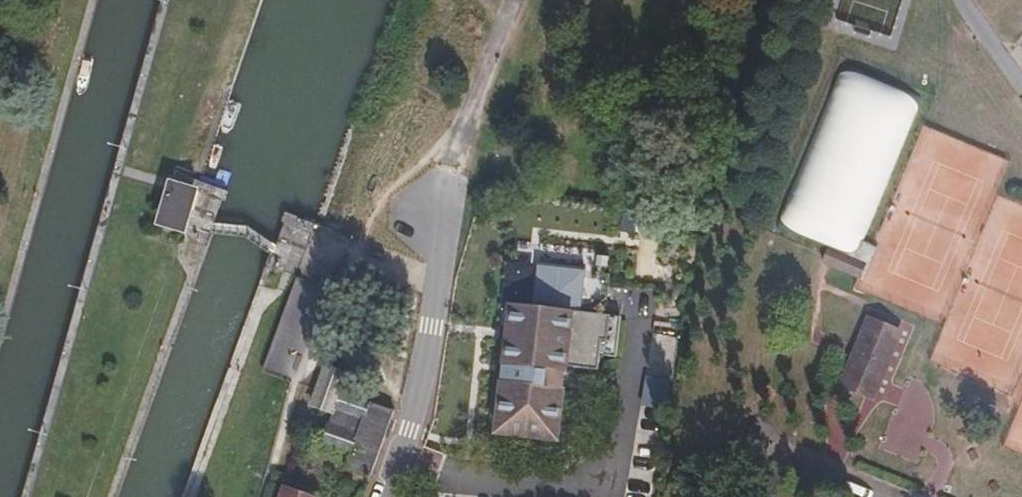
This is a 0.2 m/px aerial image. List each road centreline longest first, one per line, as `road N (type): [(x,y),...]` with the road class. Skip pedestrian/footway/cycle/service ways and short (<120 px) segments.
road 1 (unclassified): [(390,496),(437,292),(431,208)]
road 2 (track): [(431,208),(523,0)]

